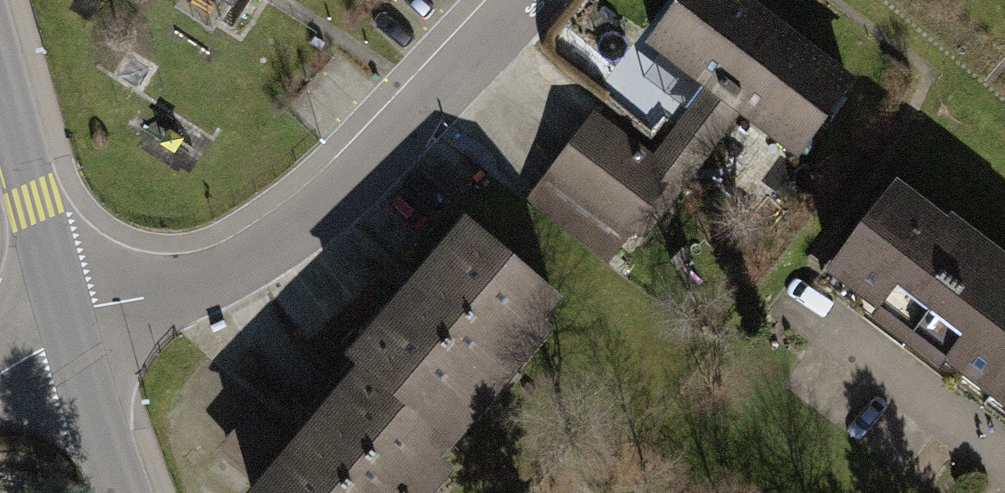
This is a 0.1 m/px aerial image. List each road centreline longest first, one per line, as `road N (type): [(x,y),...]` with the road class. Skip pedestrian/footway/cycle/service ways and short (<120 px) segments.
road 1 (residential): [(66,331),(222,278),(296,230),(522,0)]
road 2 (tertiary): [(0,93),(66,331)]
road 3 (tertiary): [(66,331),(119,492)]

